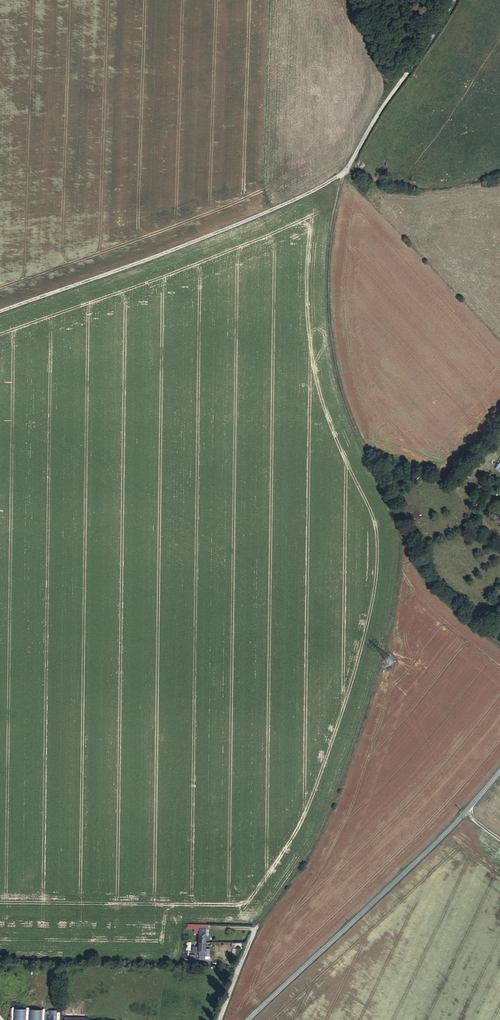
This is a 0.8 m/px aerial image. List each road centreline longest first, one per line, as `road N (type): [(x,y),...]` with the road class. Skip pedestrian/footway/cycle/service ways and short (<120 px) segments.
road 1 (track): [(343,173),(328,236),(331,336),(350,421),(390,504),(399,538),(396,583),(387,636),(327,815),(256,924)]
road 2 (track): [(343,173),(236,223),(0,309)]
road 3 (unclassified): [(499,767),(247,1019)]
road 4 (unclassified): [(452,0),(343,173)]
road 5 (track): [(399,538),(434,588),(499,647)]

